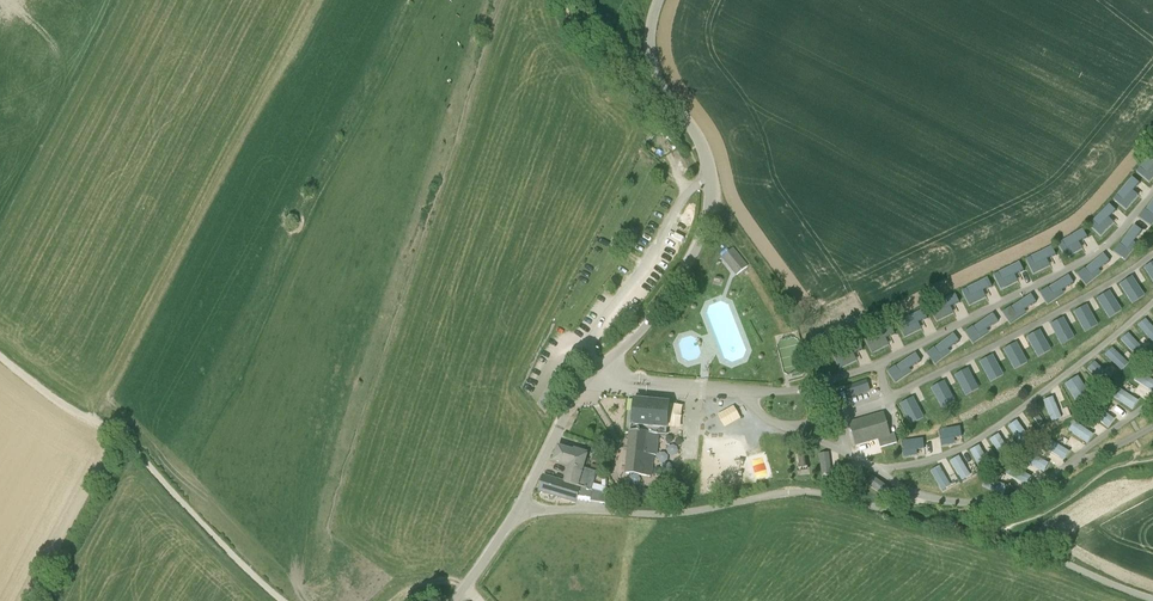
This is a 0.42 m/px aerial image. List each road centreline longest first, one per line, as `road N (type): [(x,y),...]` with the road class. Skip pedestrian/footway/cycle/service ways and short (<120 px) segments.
road 1 (unclassified): [(453,600),(518,509),(575,391),(639,333),(700,239),(708,165),(653,64),(659,0)]
road 2 (track): [(0,356),(133,447),(283,600)]

